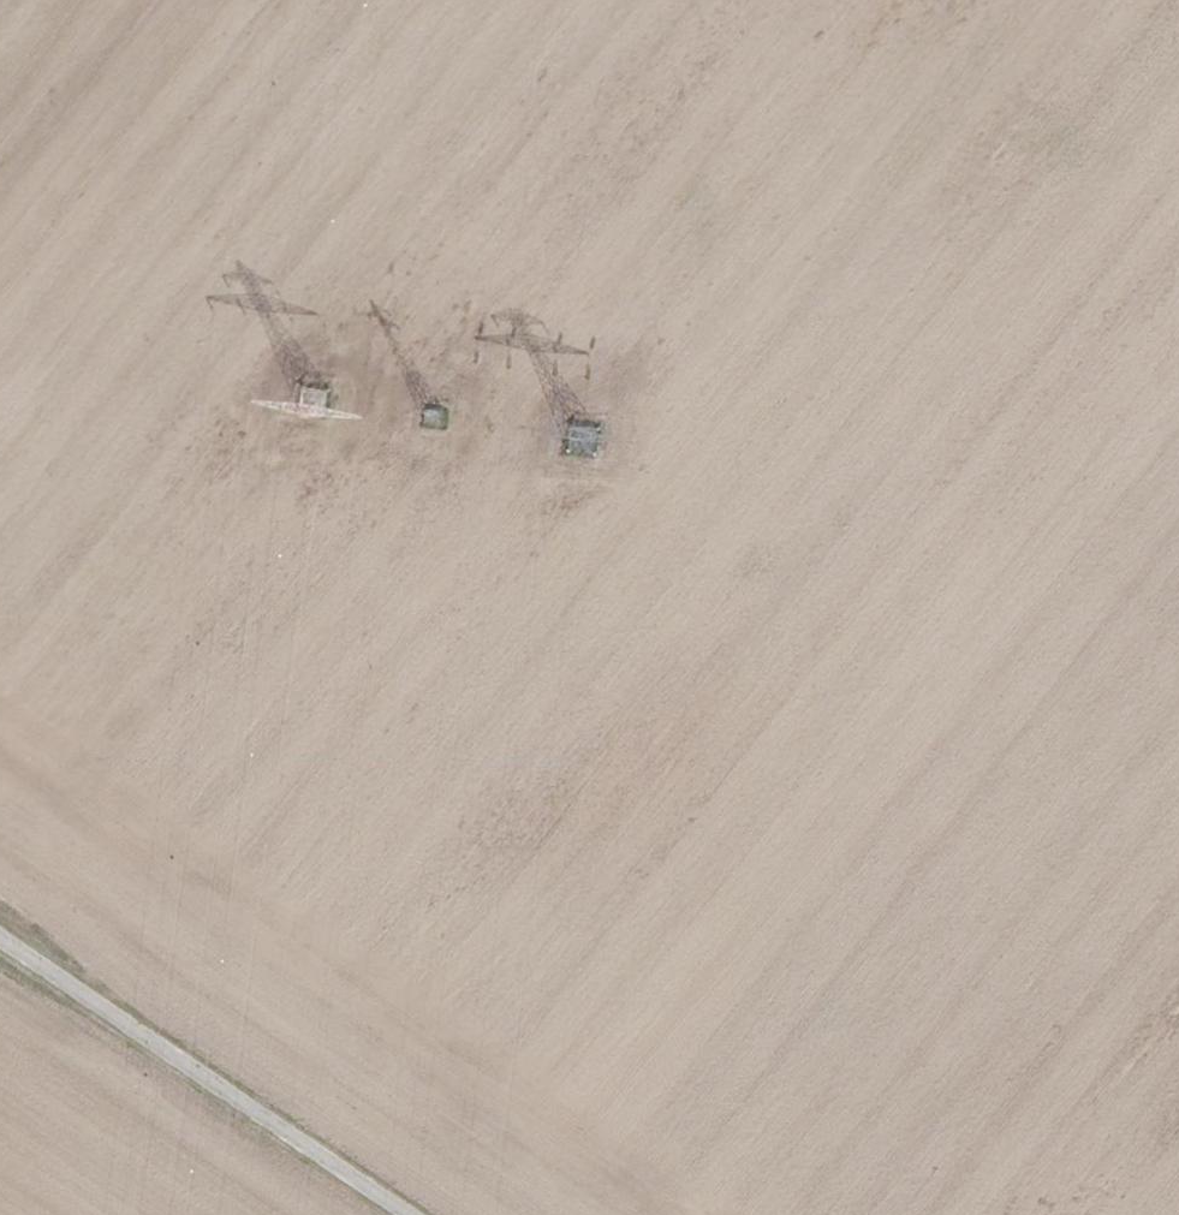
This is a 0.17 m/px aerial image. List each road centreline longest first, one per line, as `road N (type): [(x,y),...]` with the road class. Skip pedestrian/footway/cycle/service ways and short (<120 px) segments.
road 1 (unclassified): [(0,937),(415,1214)]

